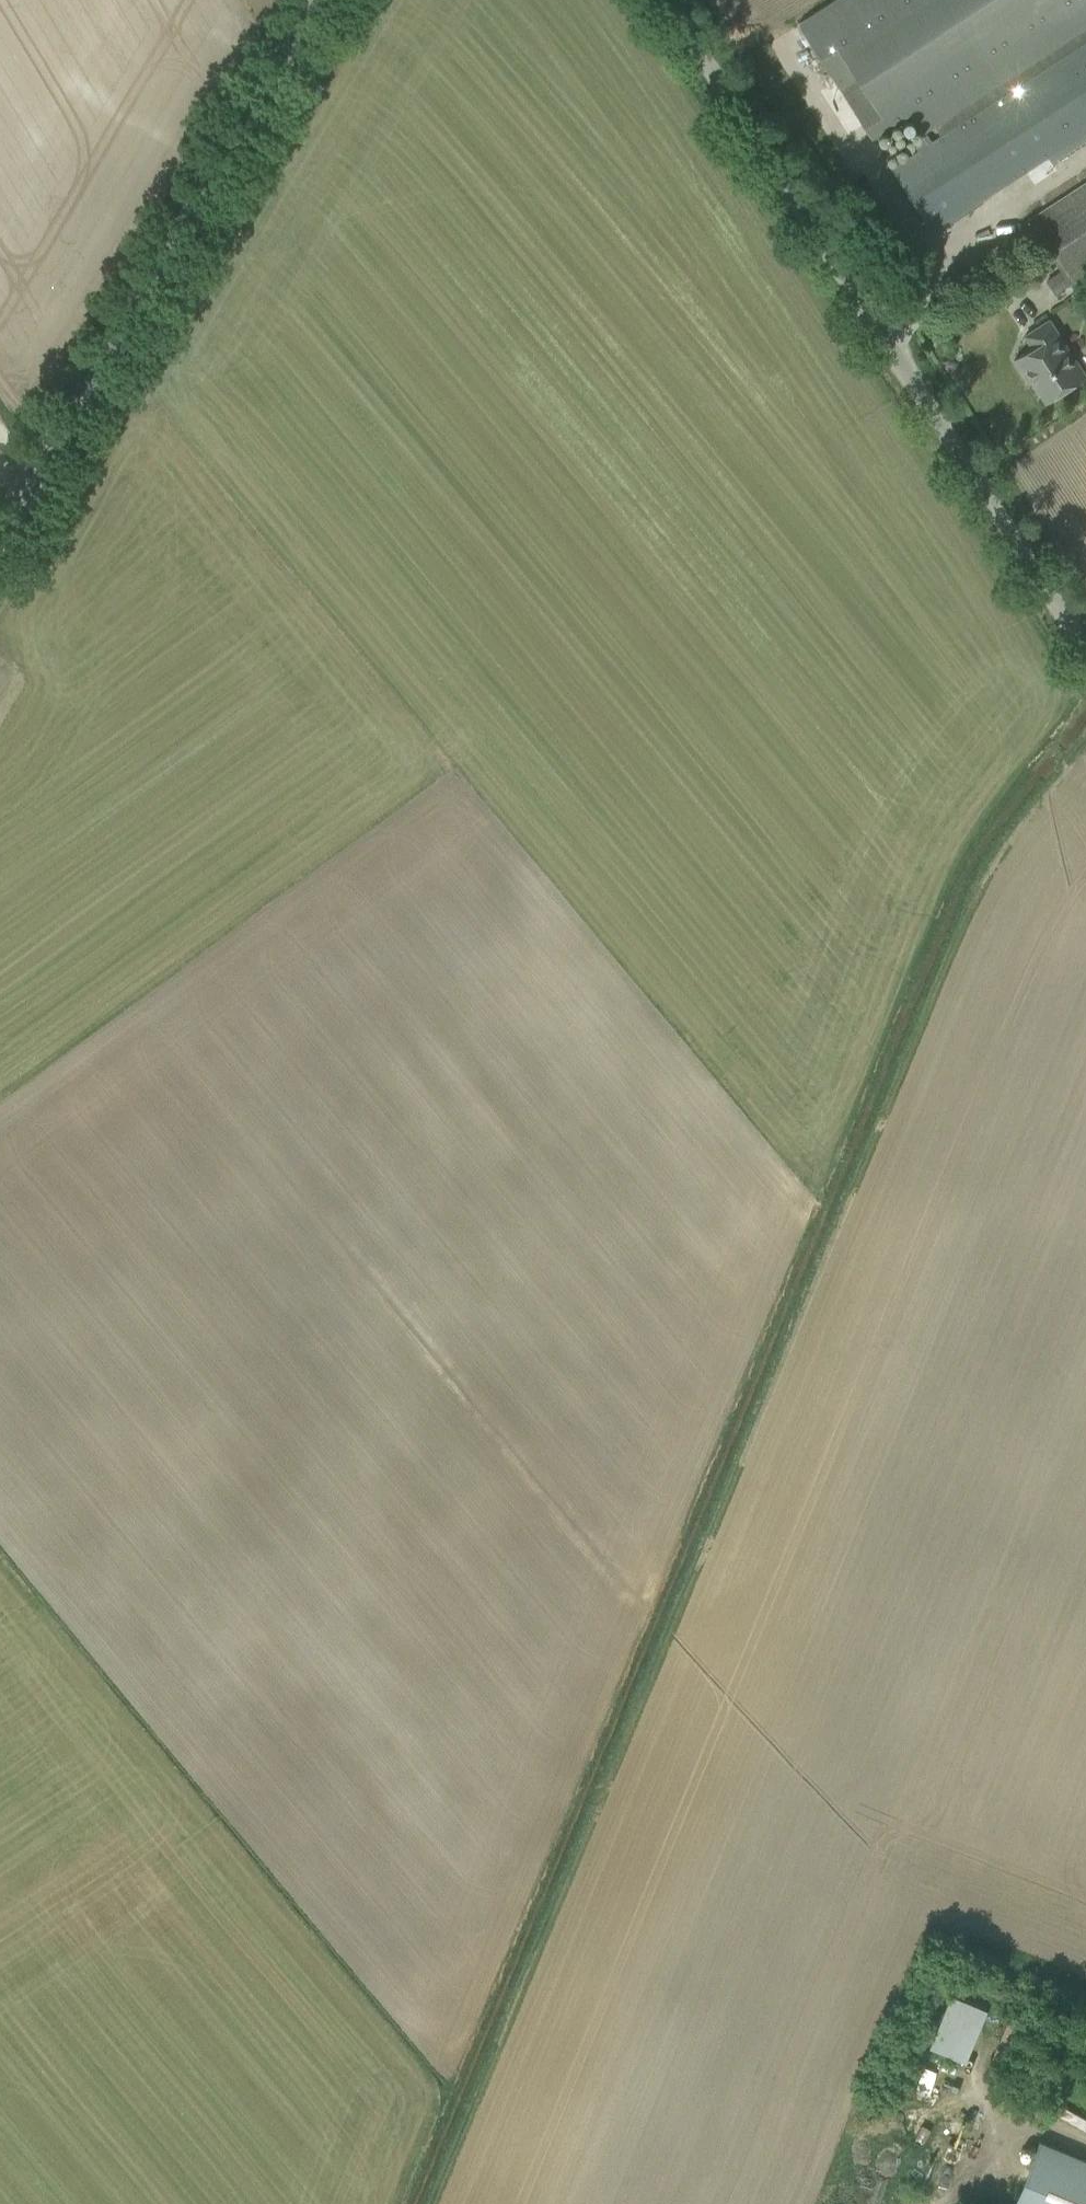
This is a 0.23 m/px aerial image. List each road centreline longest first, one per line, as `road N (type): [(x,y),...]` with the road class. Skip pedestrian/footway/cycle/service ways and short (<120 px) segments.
road 1 (unclassified): [(1085,666),(664,0)]
road 2 (unclassified): [(0,533),(316,0)]

